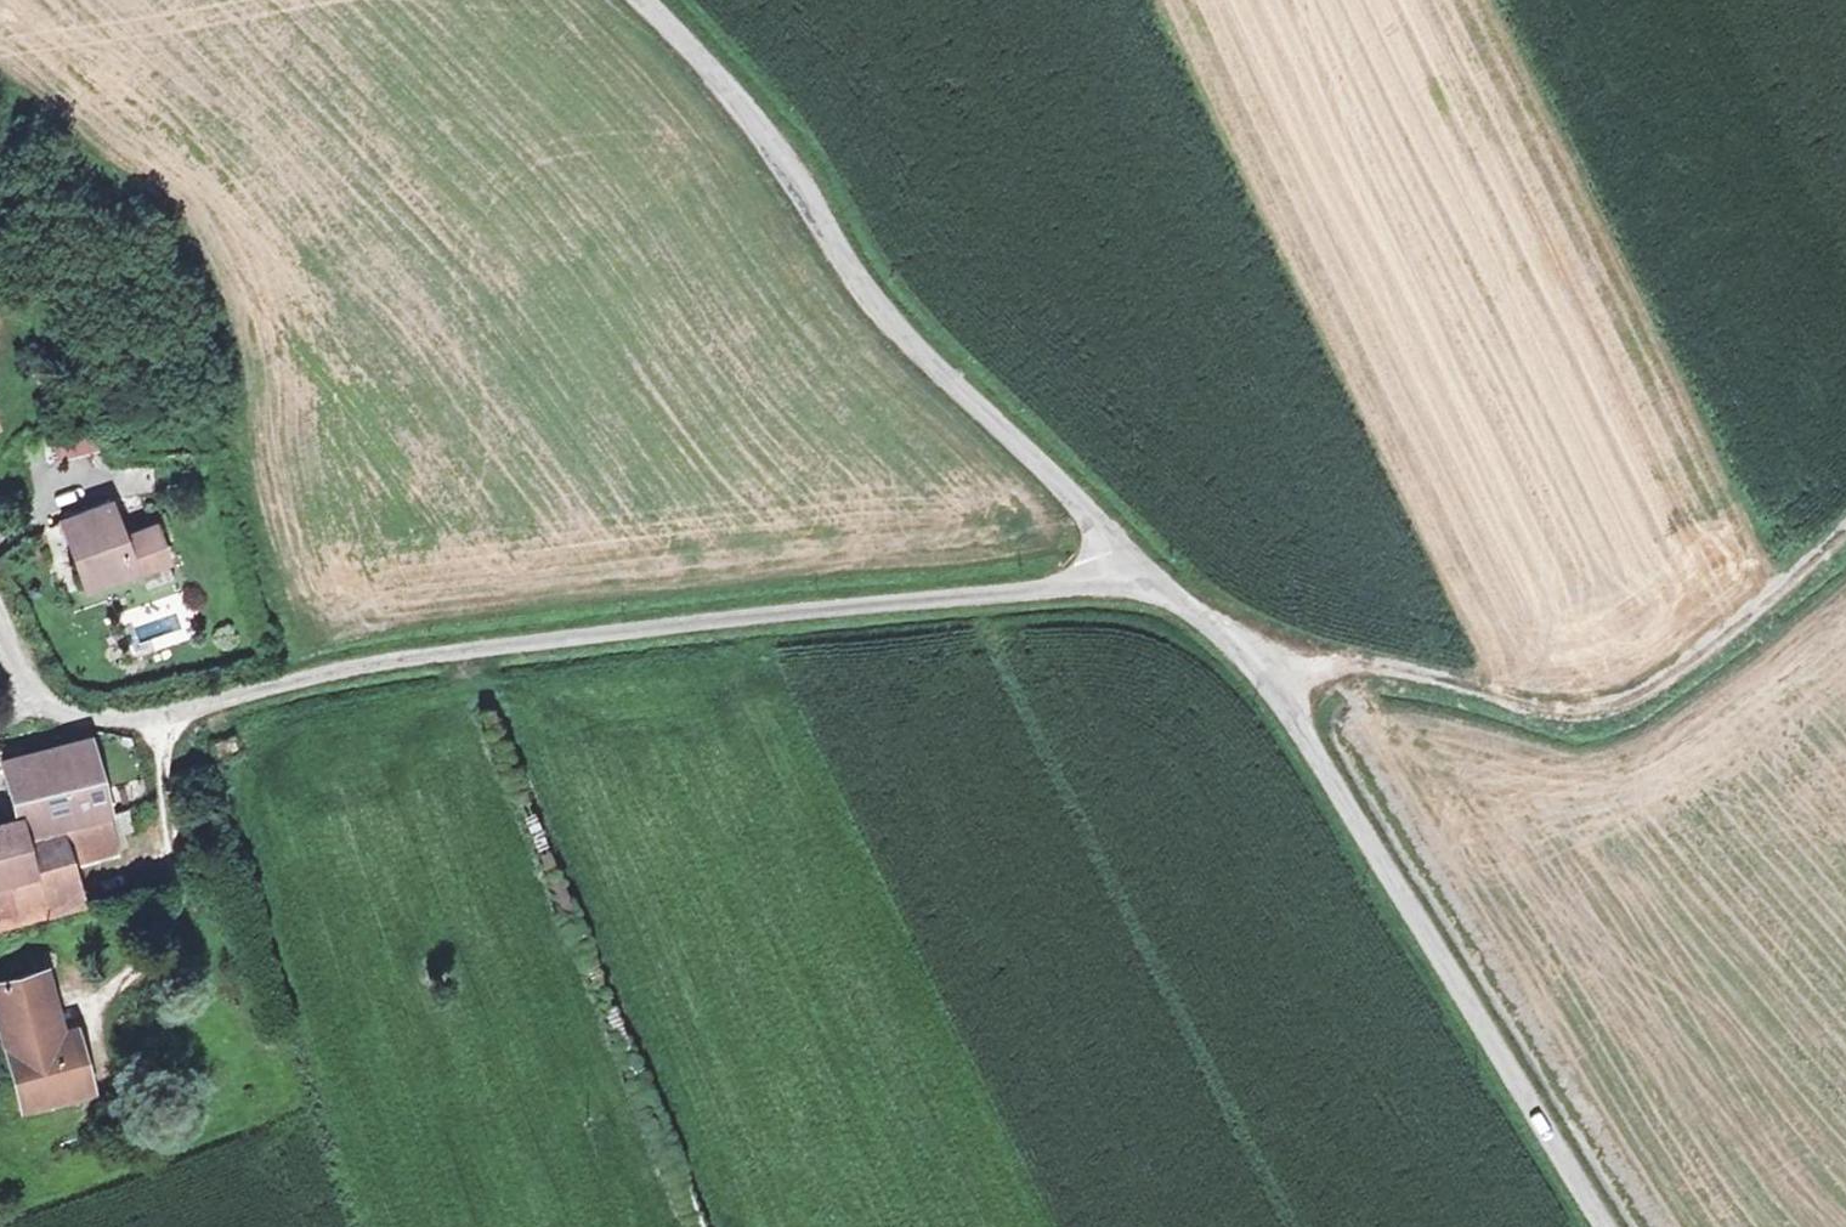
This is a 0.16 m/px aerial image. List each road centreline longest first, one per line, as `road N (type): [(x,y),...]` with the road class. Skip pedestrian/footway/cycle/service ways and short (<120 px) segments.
road 1 (unclassified): [(1139,577),(964,587),(309,664),(179,707),(43,707),(19,685),(0,635)]
road 2 (unclassified): [(1612,1226),(1282,698),(1227,632),(1139,577)]
road 3 (unclassified): [(1139,577),(894,322),(765,133),(639,0)]
road 4 (track): [(1845,542),(1615,719),(1571,718),(1425,670),(1360,663),(1282,698)]

